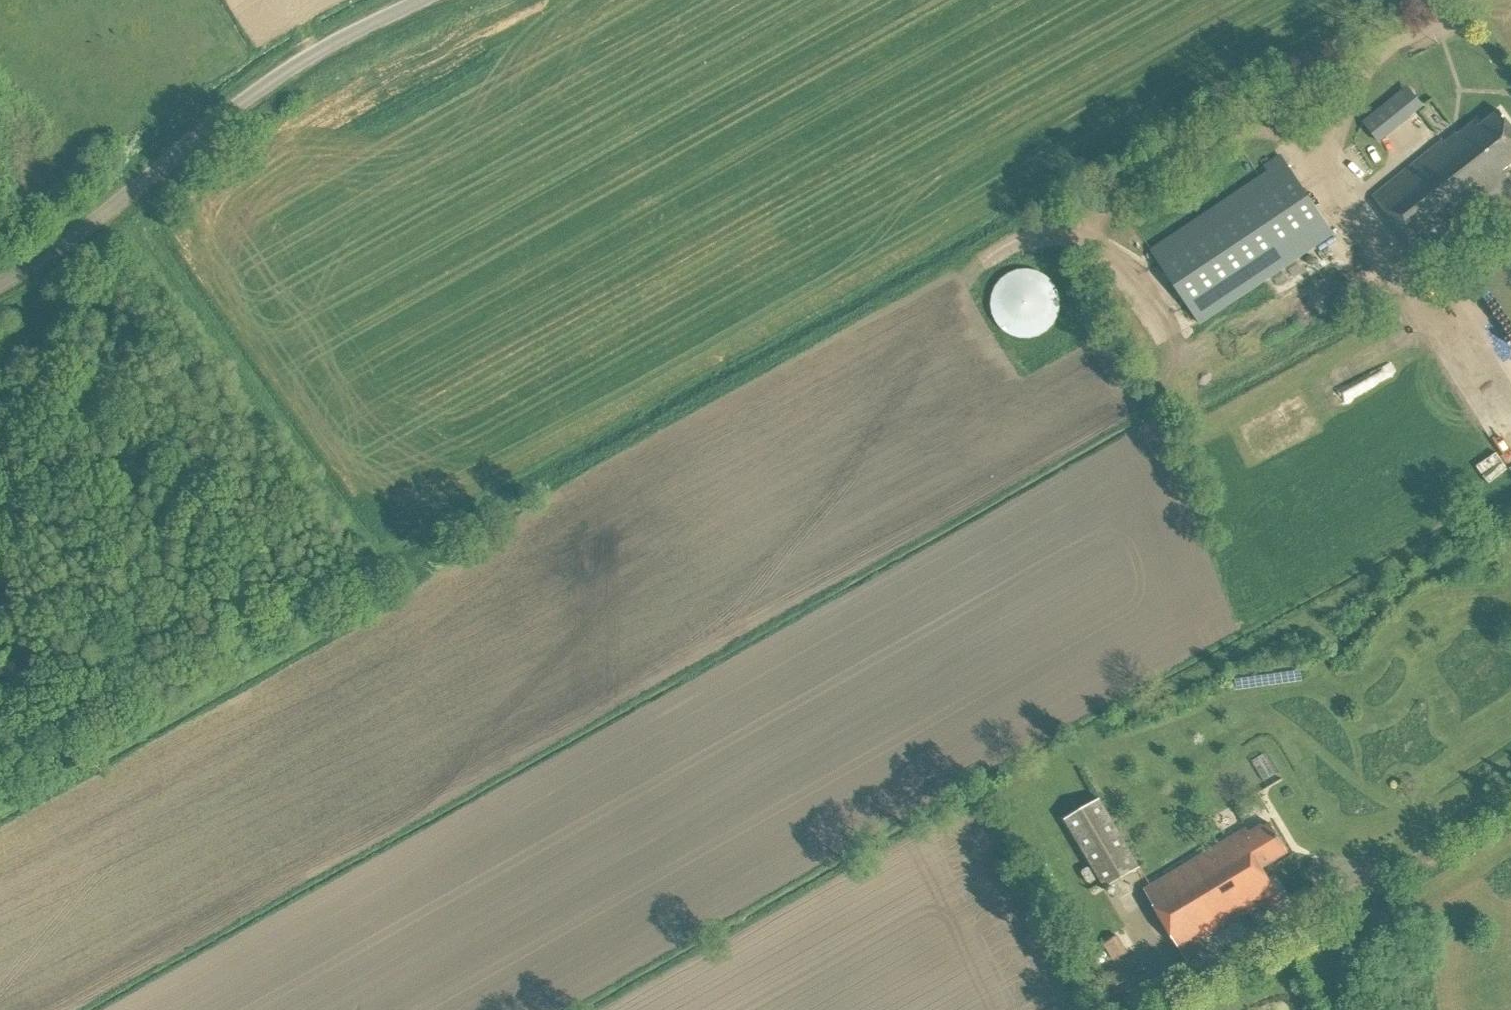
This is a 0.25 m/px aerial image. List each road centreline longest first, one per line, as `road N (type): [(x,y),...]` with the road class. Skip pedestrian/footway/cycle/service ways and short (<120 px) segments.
road 1 (unclassified): [(0,284),(331,42),(422,0)]

